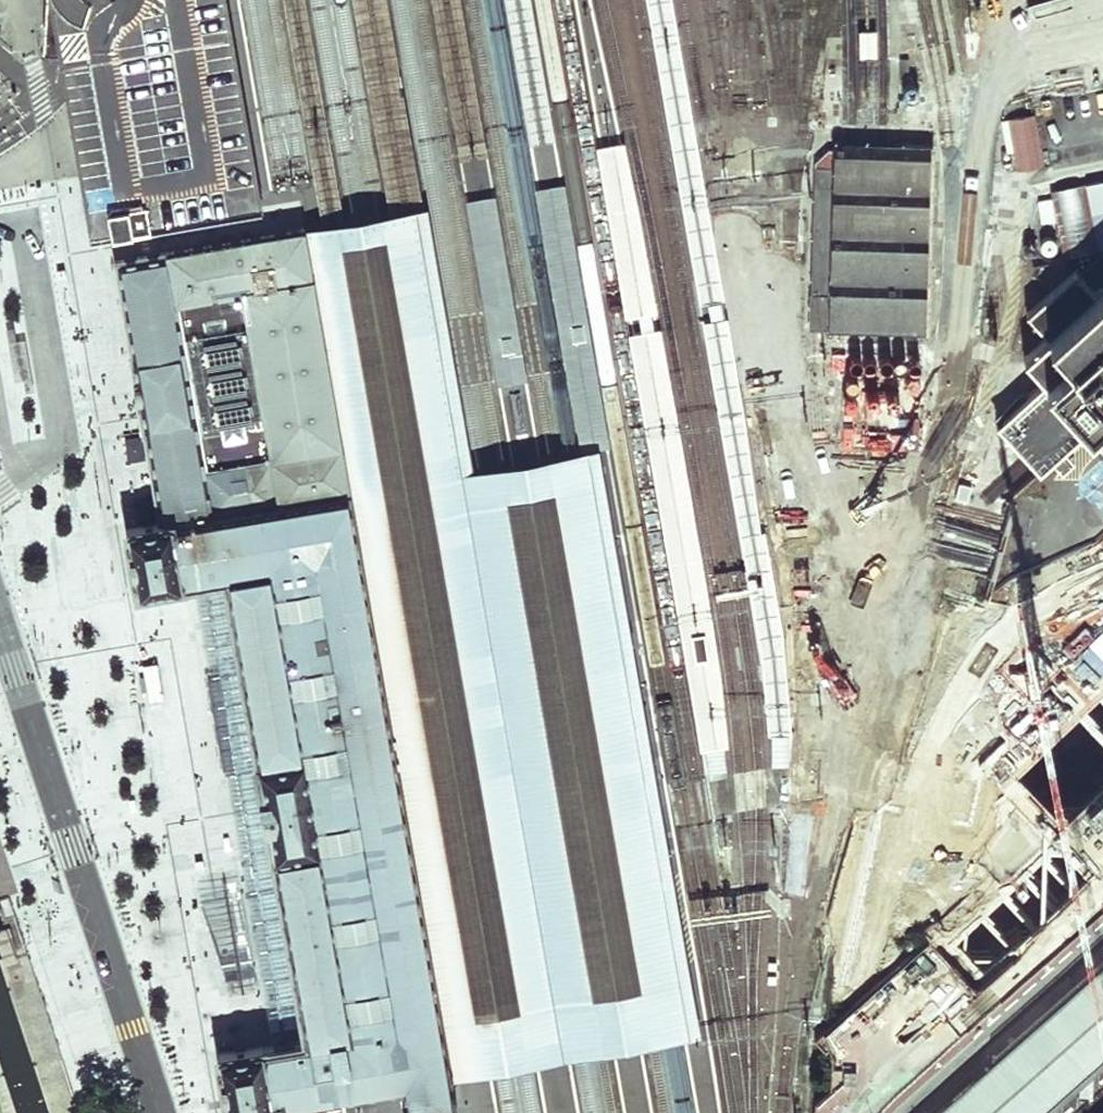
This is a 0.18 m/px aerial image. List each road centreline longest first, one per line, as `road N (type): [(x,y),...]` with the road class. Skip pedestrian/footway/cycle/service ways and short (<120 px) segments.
road 1 (unknown): [(867,1069),(834,1013),(718,962),(659,972),(529,956),(399,972),(384,943),(219,968),(211,935)]
road 2 (track): [(1102,29),(1014,64),(989,101),(974,185),(961,358),(878,613)]
road 3 (primary): [(0,629),(160,1112)]
road 4 (primary): [(1102,936),(904,1112)]

